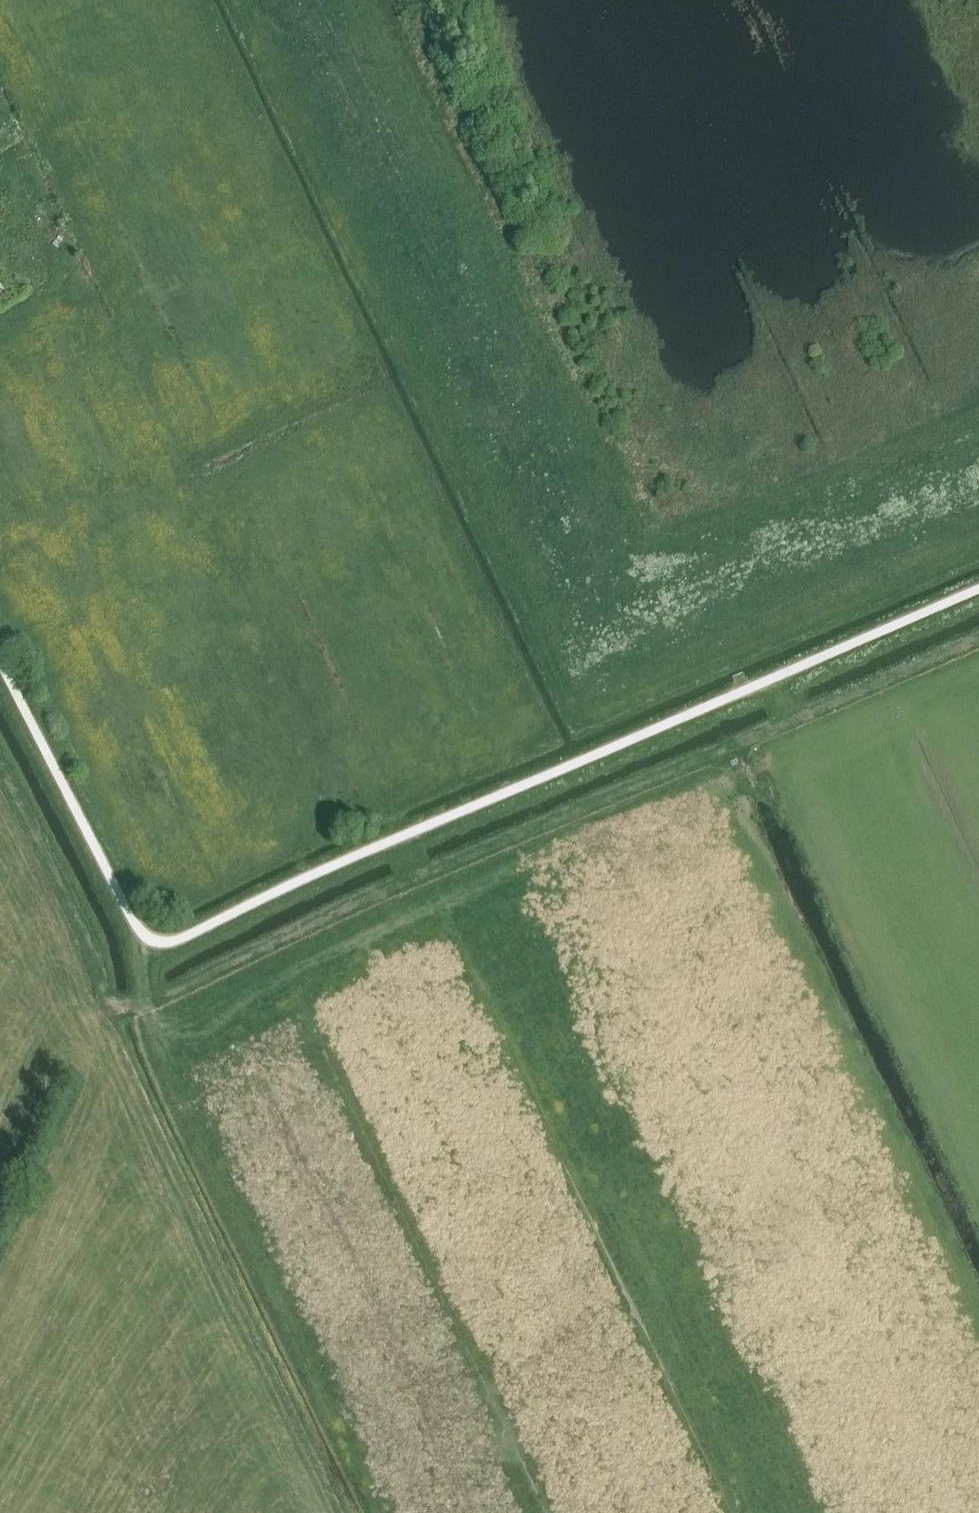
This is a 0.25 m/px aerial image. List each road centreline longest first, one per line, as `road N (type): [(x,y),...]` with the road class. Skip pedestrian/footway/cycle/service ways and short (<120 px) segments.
road 1 (track): [(978,464),(645,608),(578,574),(303,0)]

